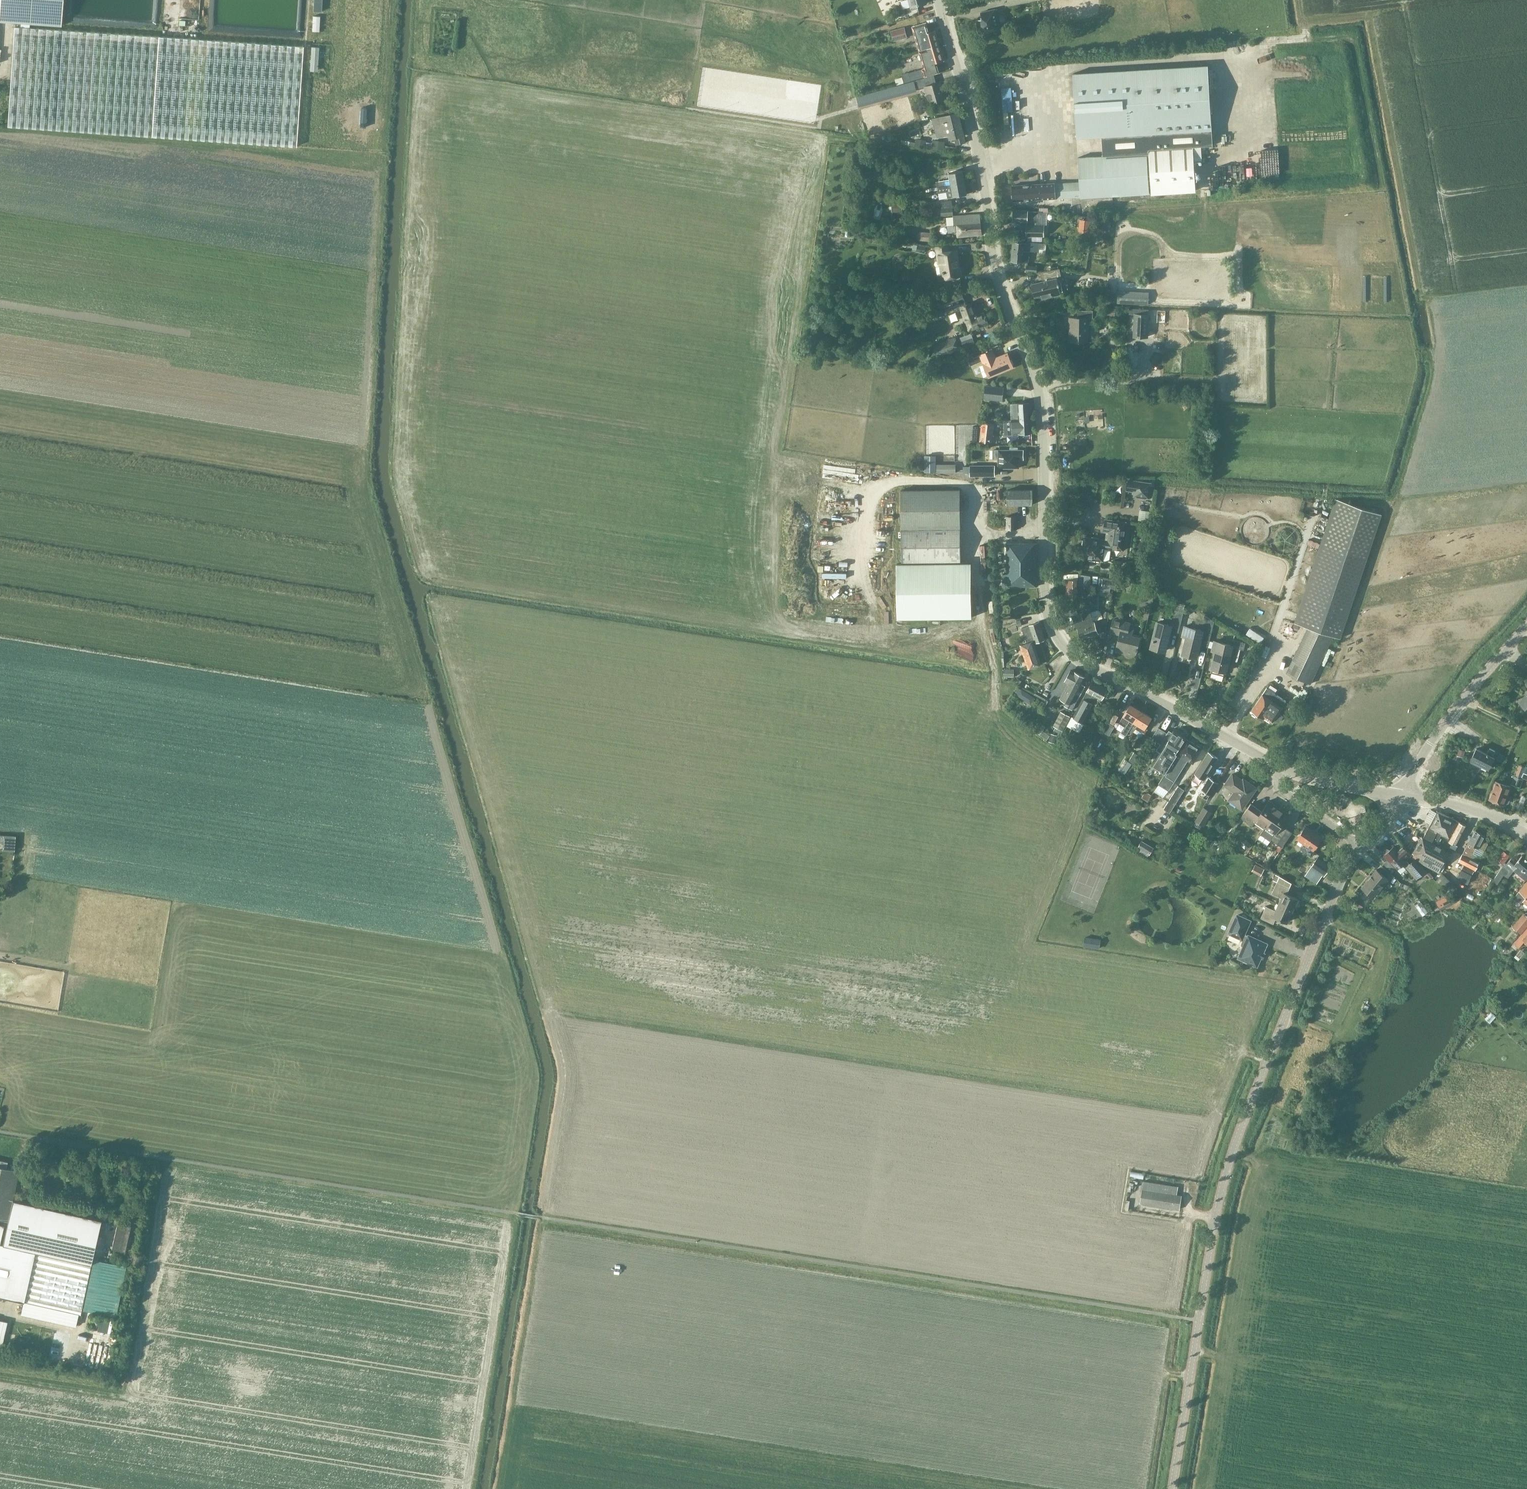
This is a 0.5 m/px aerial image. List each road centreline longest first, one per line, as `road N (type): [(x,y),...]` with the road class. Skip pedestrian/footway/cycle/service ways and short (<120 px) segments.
road 1 (tertiary): [(1277,765),(1093,670),(1056,637),(1047,602),(1043,402),(995,265),(973,130),(937,0)]
road 2 (unclassified): [(1172,1488),(1228,1165),(1340,879),(1364,844)]
road 3 (track): [(1432,360),(1437,378),(1349,640),(1277,765)]
road 4 (track): [(1381,195),(1354,43),(1309,43),(1301,0)]
road 5 (tertiary): [(1401,795),(1454,710),(1526,625)]
road 6 (track): [(824,139),(980,162)]
road 7 (track): [(1381,954),(1339,1037),(1282,1023)]
road 8 (tertiary): [(1526,836),(1489,816),(1401,795)]
road 9 (tertiary): [(1401,795),(1277,765)]
road 10 (residential): [(1364,844),(1279,788),(1277,765)]

